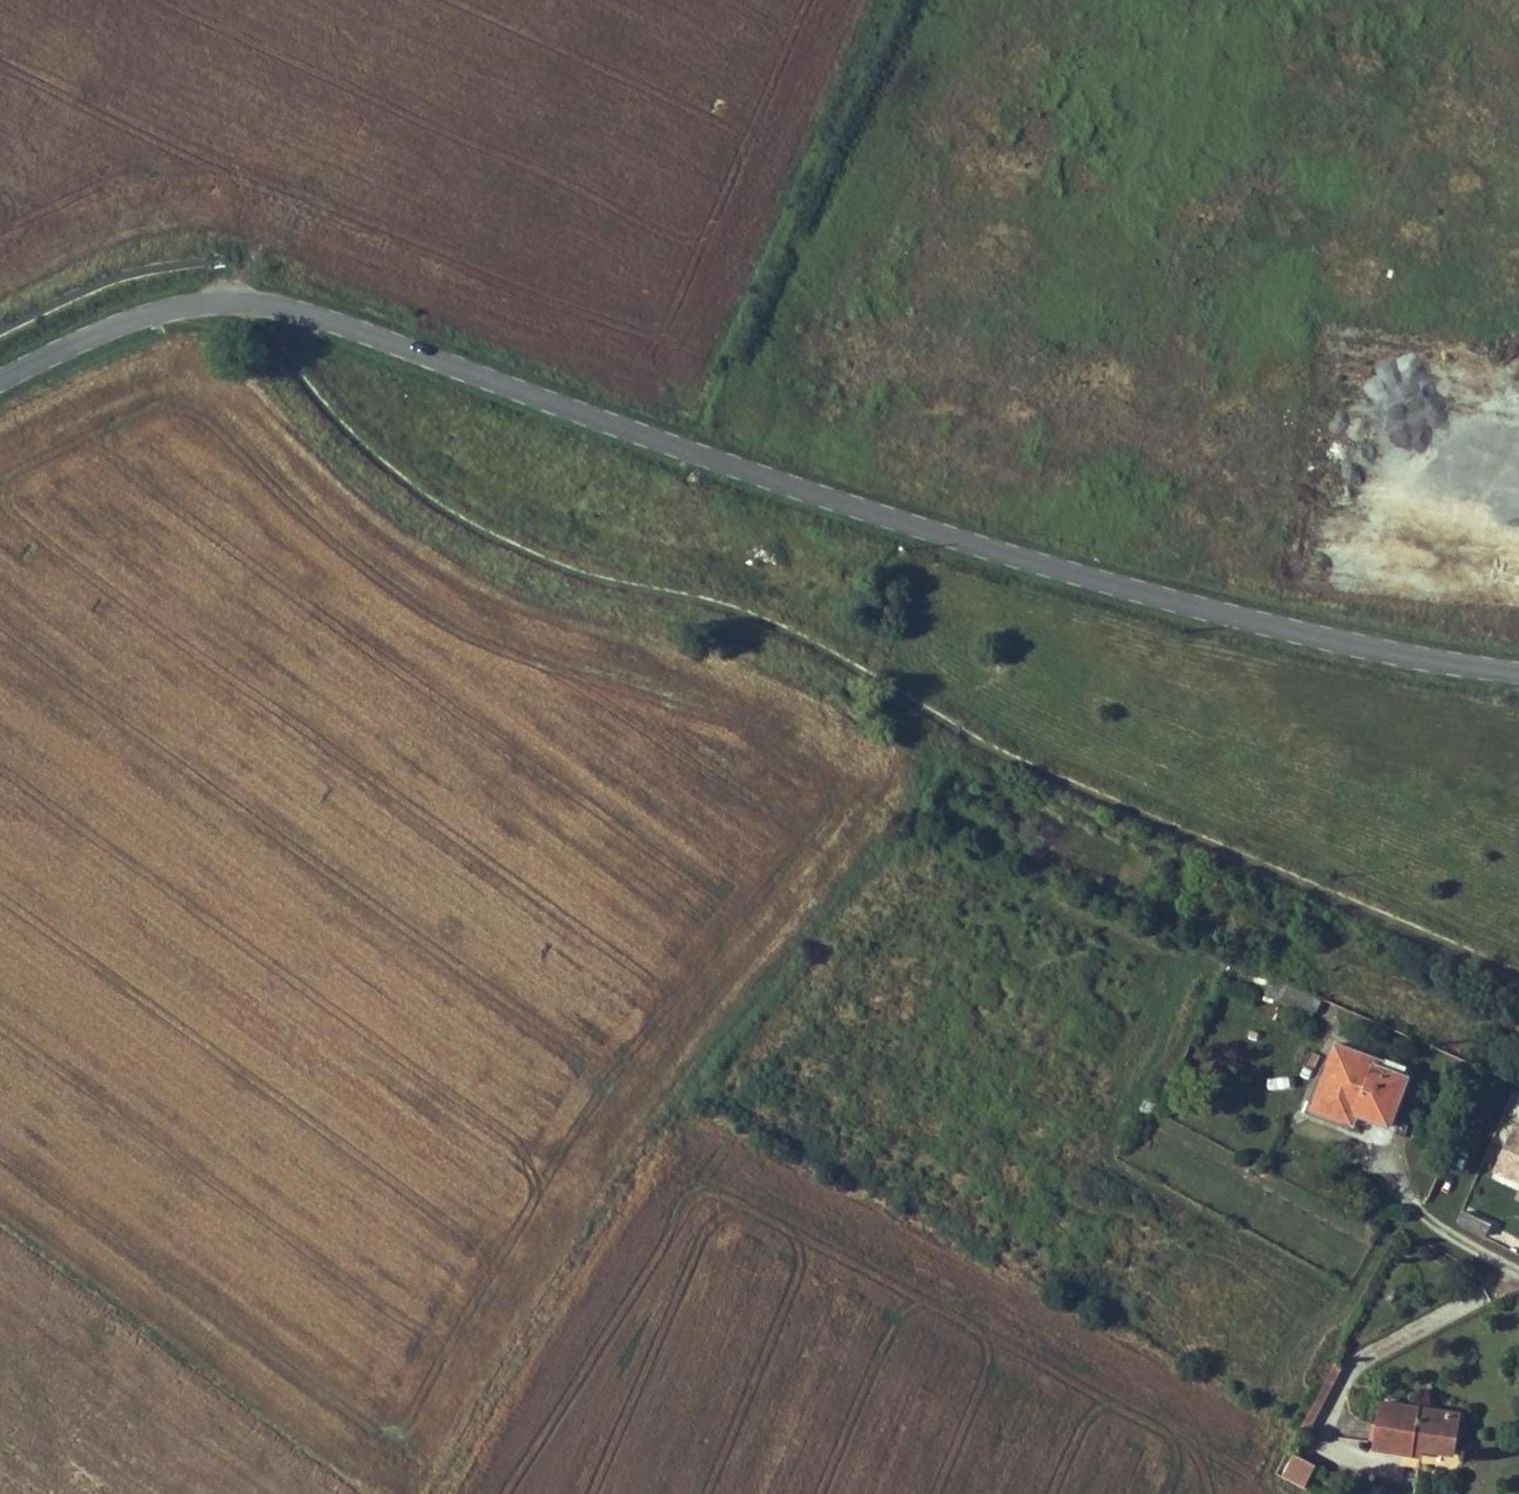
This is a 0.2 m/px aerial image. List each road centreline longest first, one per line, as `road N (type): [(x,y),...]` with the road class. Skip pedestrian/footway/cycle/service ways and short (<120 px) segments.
road 1 (unclassified): [(1518,671),(1413,659),(1028,565),(644,441),(278,306),(220,303),(143,316),(0,380)]

